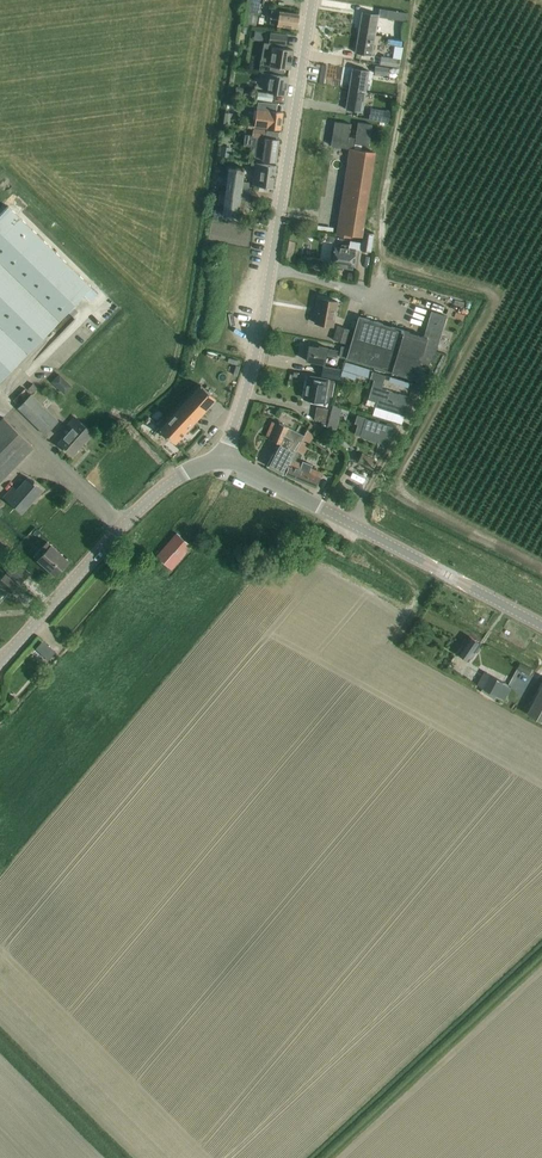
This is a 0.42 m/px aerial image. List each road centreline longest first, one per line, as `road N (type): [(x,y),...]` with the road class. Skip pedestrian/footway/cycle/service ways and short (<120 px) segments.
road 1 (unclassified): [(219,461),(255,352),(311,0)]
road 2 (secondary): [(541,625),(219,461)]
road 3 (secondary): [(0,668),(154,494),(219,461)]

